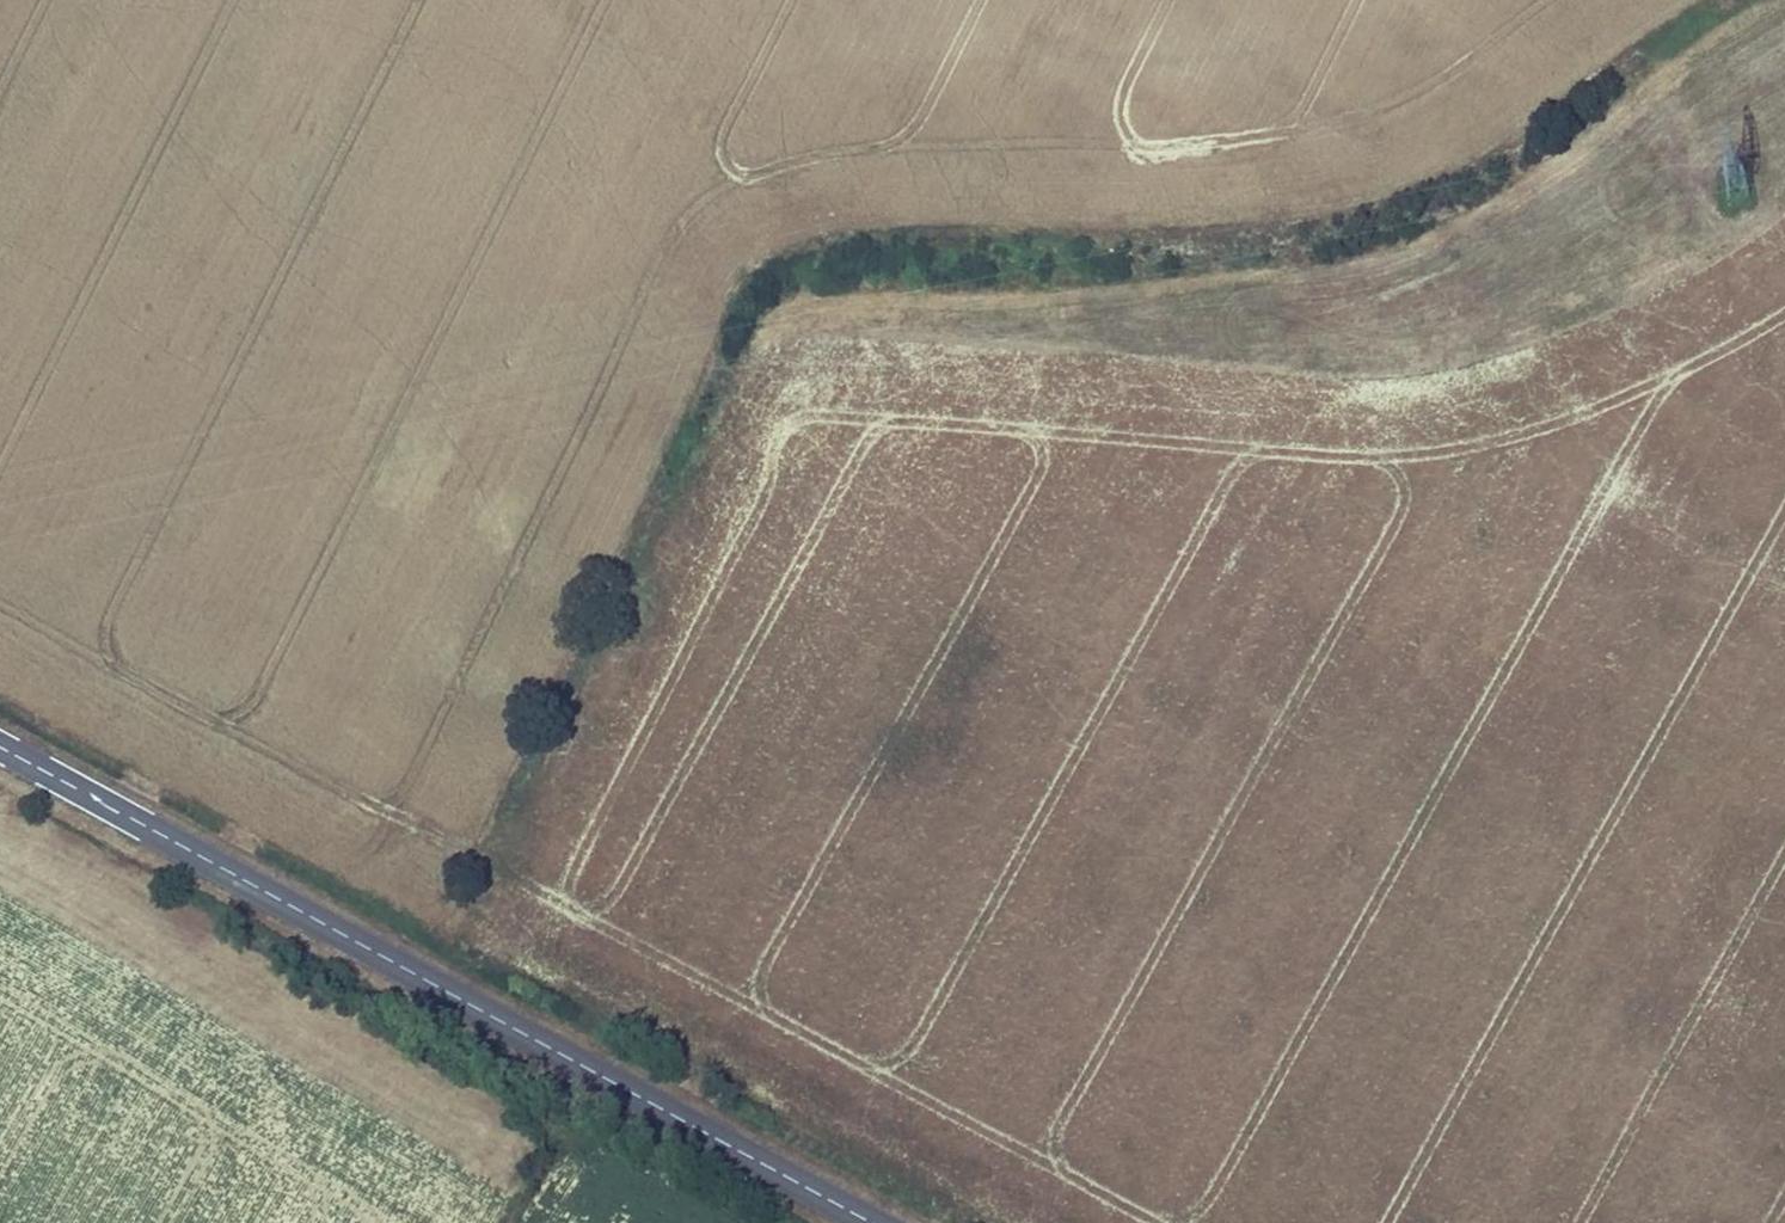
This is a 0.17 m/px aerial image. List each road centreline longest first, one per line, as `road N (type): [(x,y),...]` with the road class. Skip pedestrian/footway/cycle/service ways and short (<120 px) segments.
road 1 (tertiary): [(0,744),(880,1222)]

